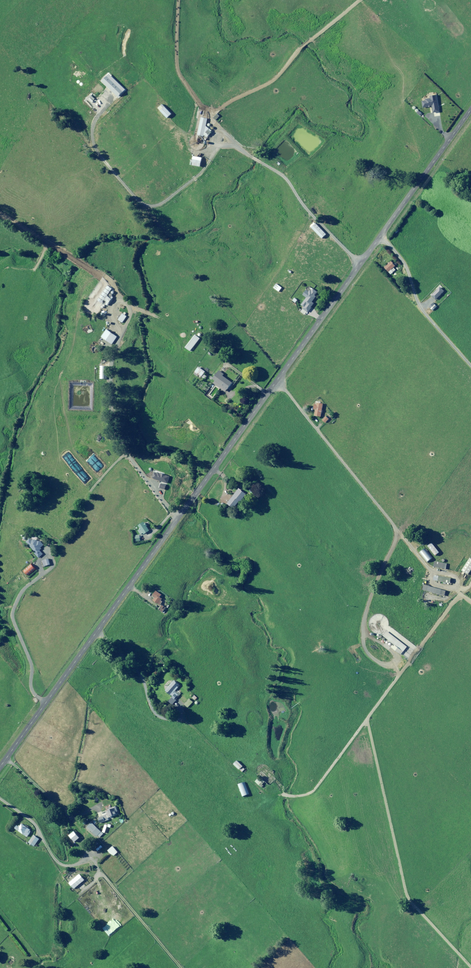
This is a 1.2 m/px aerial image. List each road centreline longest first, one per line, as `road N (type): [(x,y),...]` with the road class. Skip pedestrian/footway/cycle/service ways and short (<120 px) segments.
road 1 (tertiary): [(470,110),(0,768)]
road 2 (track): [(461,594),(452,575),(421,560),(277,381)]
road 3 (track): [(0,799),(32,822),(60,865),(91,861),(180,967)]

